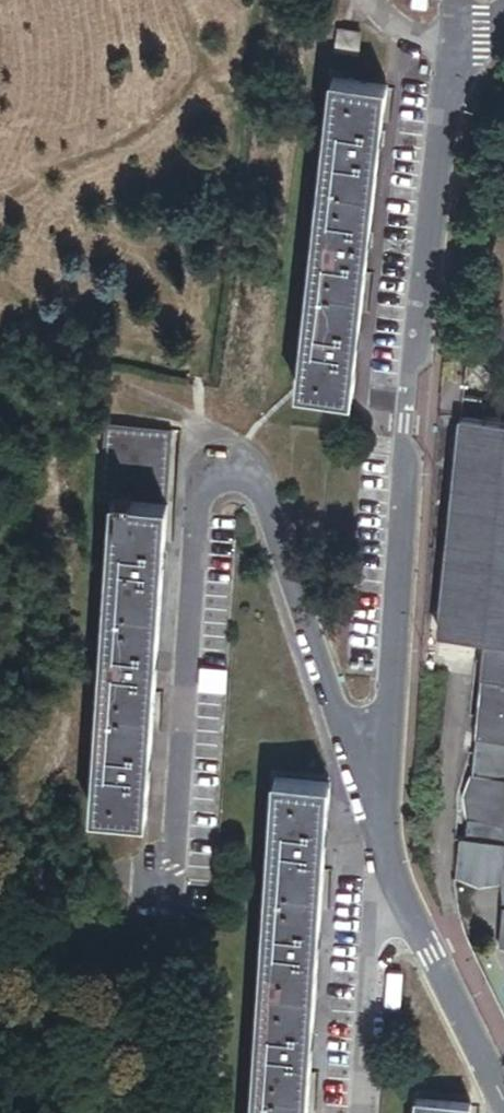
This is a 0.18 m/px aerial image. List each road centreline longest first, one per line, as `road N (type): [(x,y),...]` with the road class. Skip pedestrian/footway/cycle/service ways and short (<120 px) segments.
road 1 (residential): [(503,35),(450,105),(382,821),(430,952),(503,1100)]

